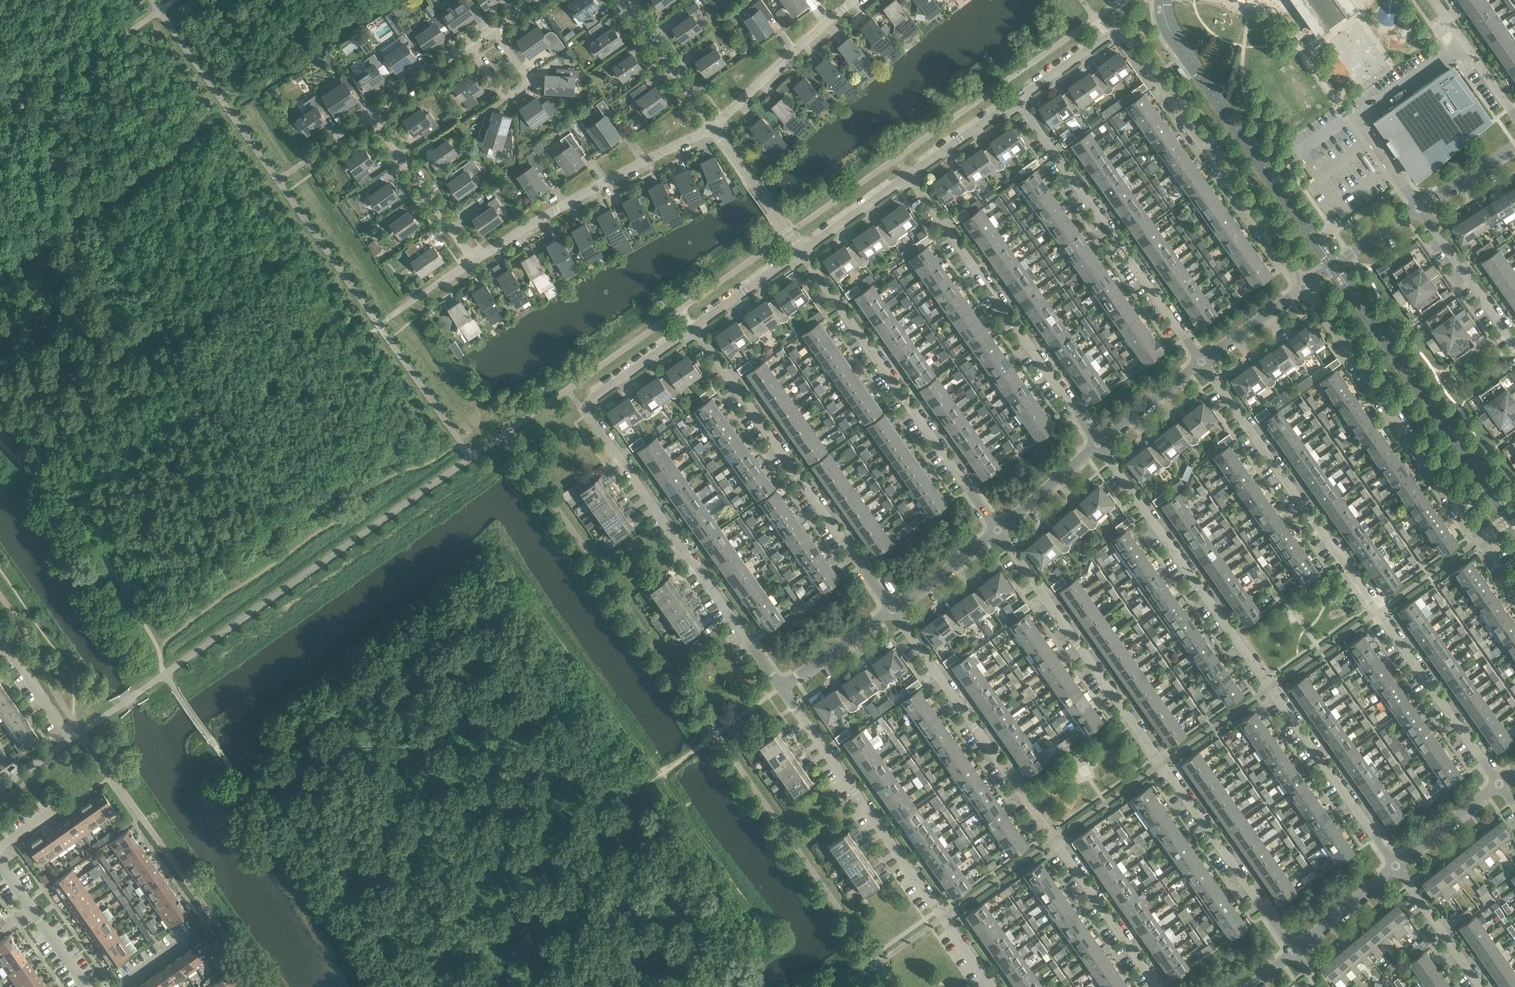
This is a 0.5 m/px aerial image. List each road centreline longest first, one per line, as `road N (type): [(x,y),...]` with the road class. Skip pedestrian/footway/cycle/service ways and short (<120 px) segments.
road 1 (residential): [(1394,867),(1098,444)]
road 2 (residential): [(1499,782),(1201,361)]
road 3 (residential): [(1294,951),(1001,534)]
road 4 (residential): [(1155,986),(891,616)]
road 5 (residential): [(1302,287),(1126,37),(1113,35),(1017,103)]
road 6 (residential): [(1514,600),(1302,287)]
road 7 (residential): [(989,986),(782,688)]
road 8 (residential): [(891,616),(693,329)]
road 9 (residential): [(1001,534),(803,252)]
road 10 (residential): [(782,688),(592,425),(590,407)]
road 11 (residential): [(1098,444),(910,179)]
road 12 (residential): [(1201,361),(1017,103)]
road 13 (residential): [(713,128),(473,261)]
road 14 (residential): [(0,792),(73,741),(0,638)]
road 15 (residential): [(854,0),(713,128)]
road 16 (residential): [(473,261),(374,116)]
road 17 (residential): [(1514,349),(1414,208)]
road 18 (residential): [(494,27),(527,76),(526,88),(513,97),(501,94),(467,45)]
road 19 (residential): [(713,128),(624,0)]
road 20 (residential): [(803,252),(713,128)]
road 21 (residential): [(1471,986),(1394,867)]
road 22 (residential): [(1514,113),(1433,0)]
road 23 (residential): [(891,616),(1001,534)]
road 24 (residential): [(1302,287),(1414,208)]
road 25 (residential): [(1394,867),(1499,782)]
road 26 (residential): [(803,252),(693,329)]
road 27 (residential): [(1001,534),(1098,444)]
road 28 (residential): [(1098,444),(1201,361)]
road 29 (residential): [(1017,103),(910,179)]
road 30 (residential): [(782,688),(891,616)]
road 31 (residential): [(1294,951),(1394,867)]
road 32 (residential): [(910,179),(803,252)]
road 33 (residential): [(693,329),(590,407)]
road 34 (residential): [(1201,361),(1302,287)]

